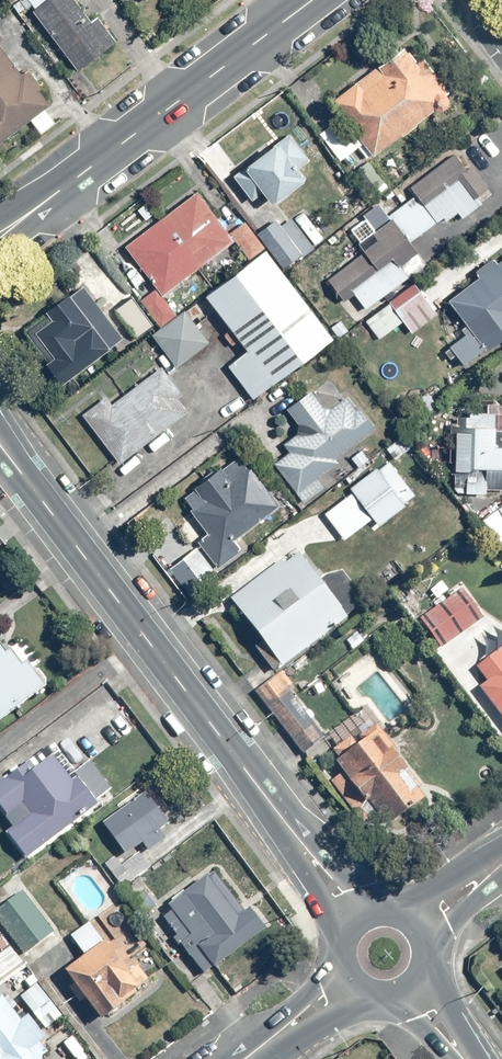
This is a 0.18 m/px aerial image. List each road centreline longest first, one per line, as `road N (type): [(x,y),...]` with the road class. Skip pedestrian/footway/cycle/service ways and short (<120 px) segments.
road 1 (secondary): [(361,915),(0,440)]
road 2 (tertiary): [(0,236),(313,0)]
road 3 (tertiary): [(244,1058),(349,983)]

